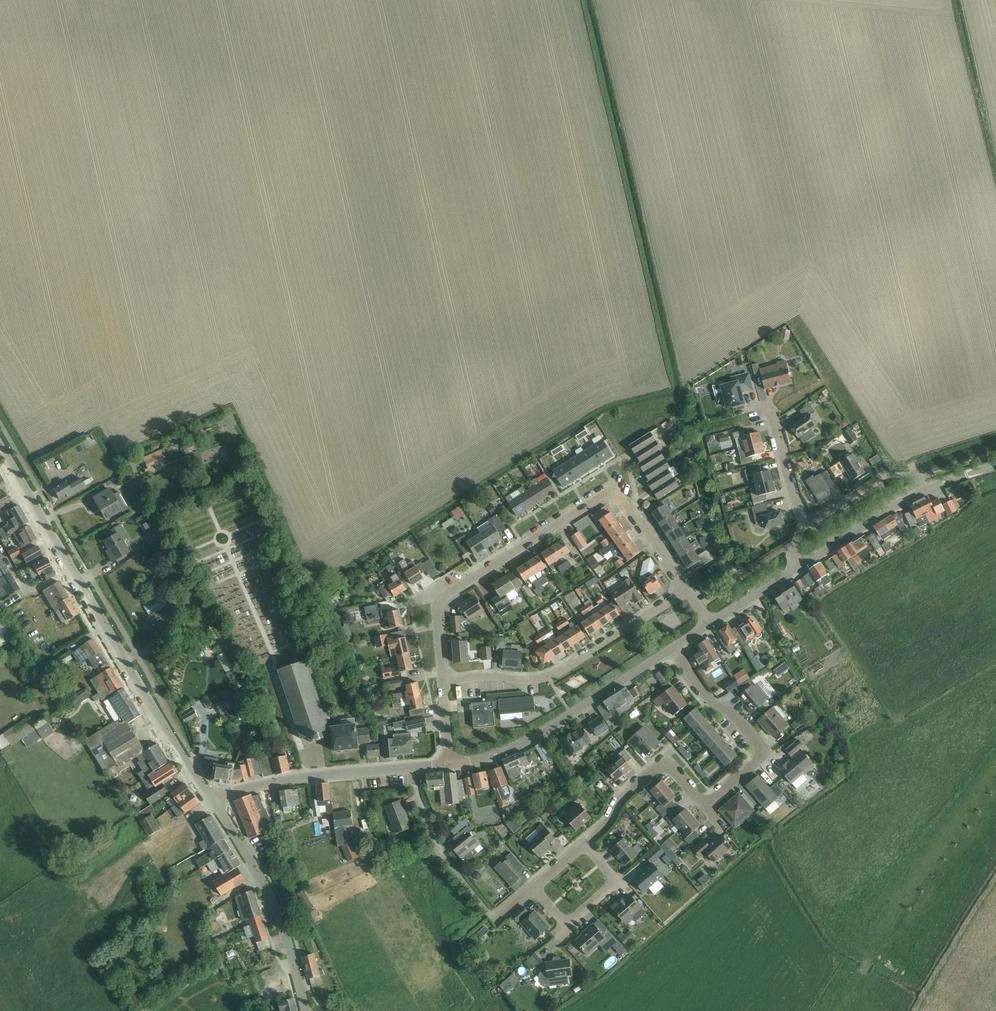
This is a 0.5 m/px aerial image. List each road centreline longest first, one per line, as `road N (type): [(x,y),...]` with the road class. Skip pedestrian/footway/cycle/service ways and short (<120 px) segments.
road 1 (tertiary): [(215,804),(0,447)]
road 2 (residential): [(686,591),(607,490),(436,598),(442,681)]
road 3 (residential): [(442,681),(548,677),(686,591)]
road 4 (residential): [(449,765),(532,739),(673,648)]
road 5 (residential): [(215,804),(297,779),(449,765)]
road 6 (tertiary): [(215,804),(279,914),(306,1010)]
road 7 (residential): [(796,568),(923,490),(995,465)]
road 8 (residential): [(703,804),(764,745),(699,691),(673,648)]
road 9 (residential): [(585,846),(625,794),(668,761),(703,804)]
road 10 (residential): [(585,846),(616,882),(567,927),(535,888)]
road 11 (residential): [(760,410),(771,412),(789,495),(809,523)]

